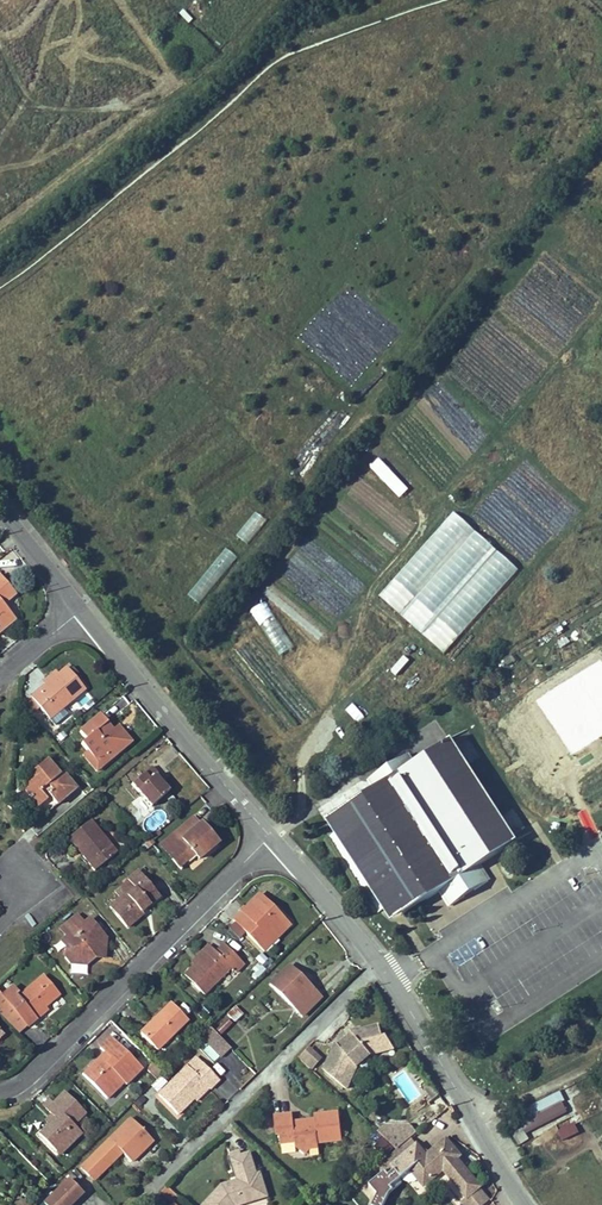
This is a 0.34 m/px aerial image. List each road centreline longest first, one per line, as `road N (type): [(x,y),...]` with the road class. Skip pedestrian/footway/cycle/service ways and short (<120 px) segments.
road 1 (residential): [(0,1094),(38,1068),(272,839)]
road 2 (residential): [(381,966),(136,1204)]
road 3 (residential): [(82,612),(272,839)]
road 4 (residential): [(381,966),(533,1204)]
road 5 (residential): [(272,839),(381,966)]
road 6 (residential): [(0,506),(82,612)]

